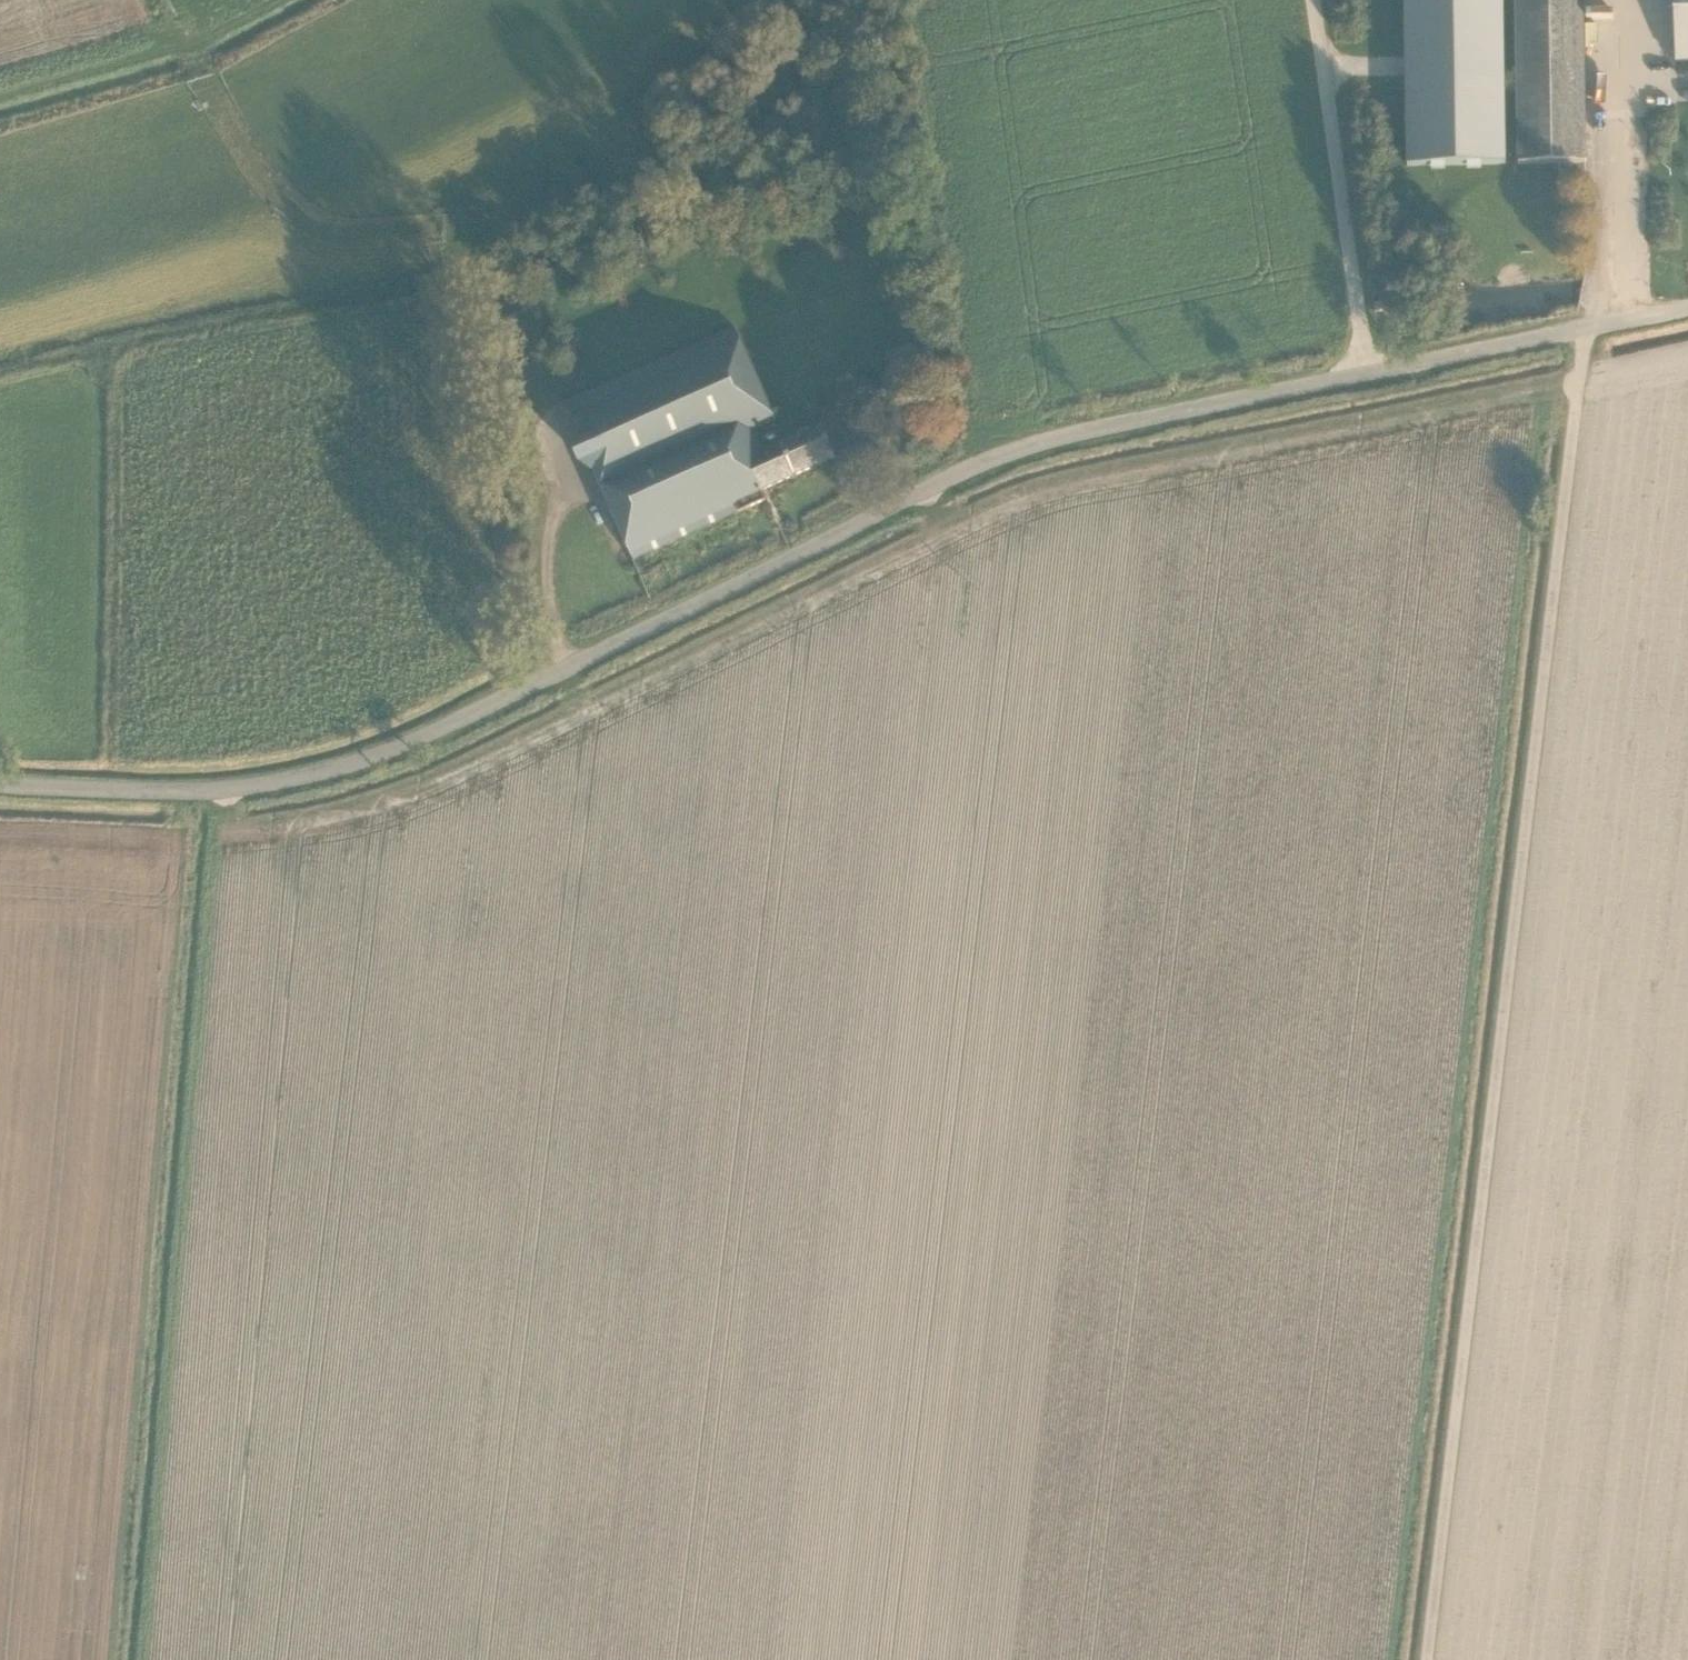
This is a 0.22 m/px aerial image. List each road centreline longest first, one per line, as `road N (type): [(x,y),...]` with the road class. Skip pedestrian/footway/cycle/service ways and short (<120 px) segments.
road 1 (unclassified): [(0,785),(224,794),(350,768),(733,593),(949,480),(1079,439),(1687,311)]

